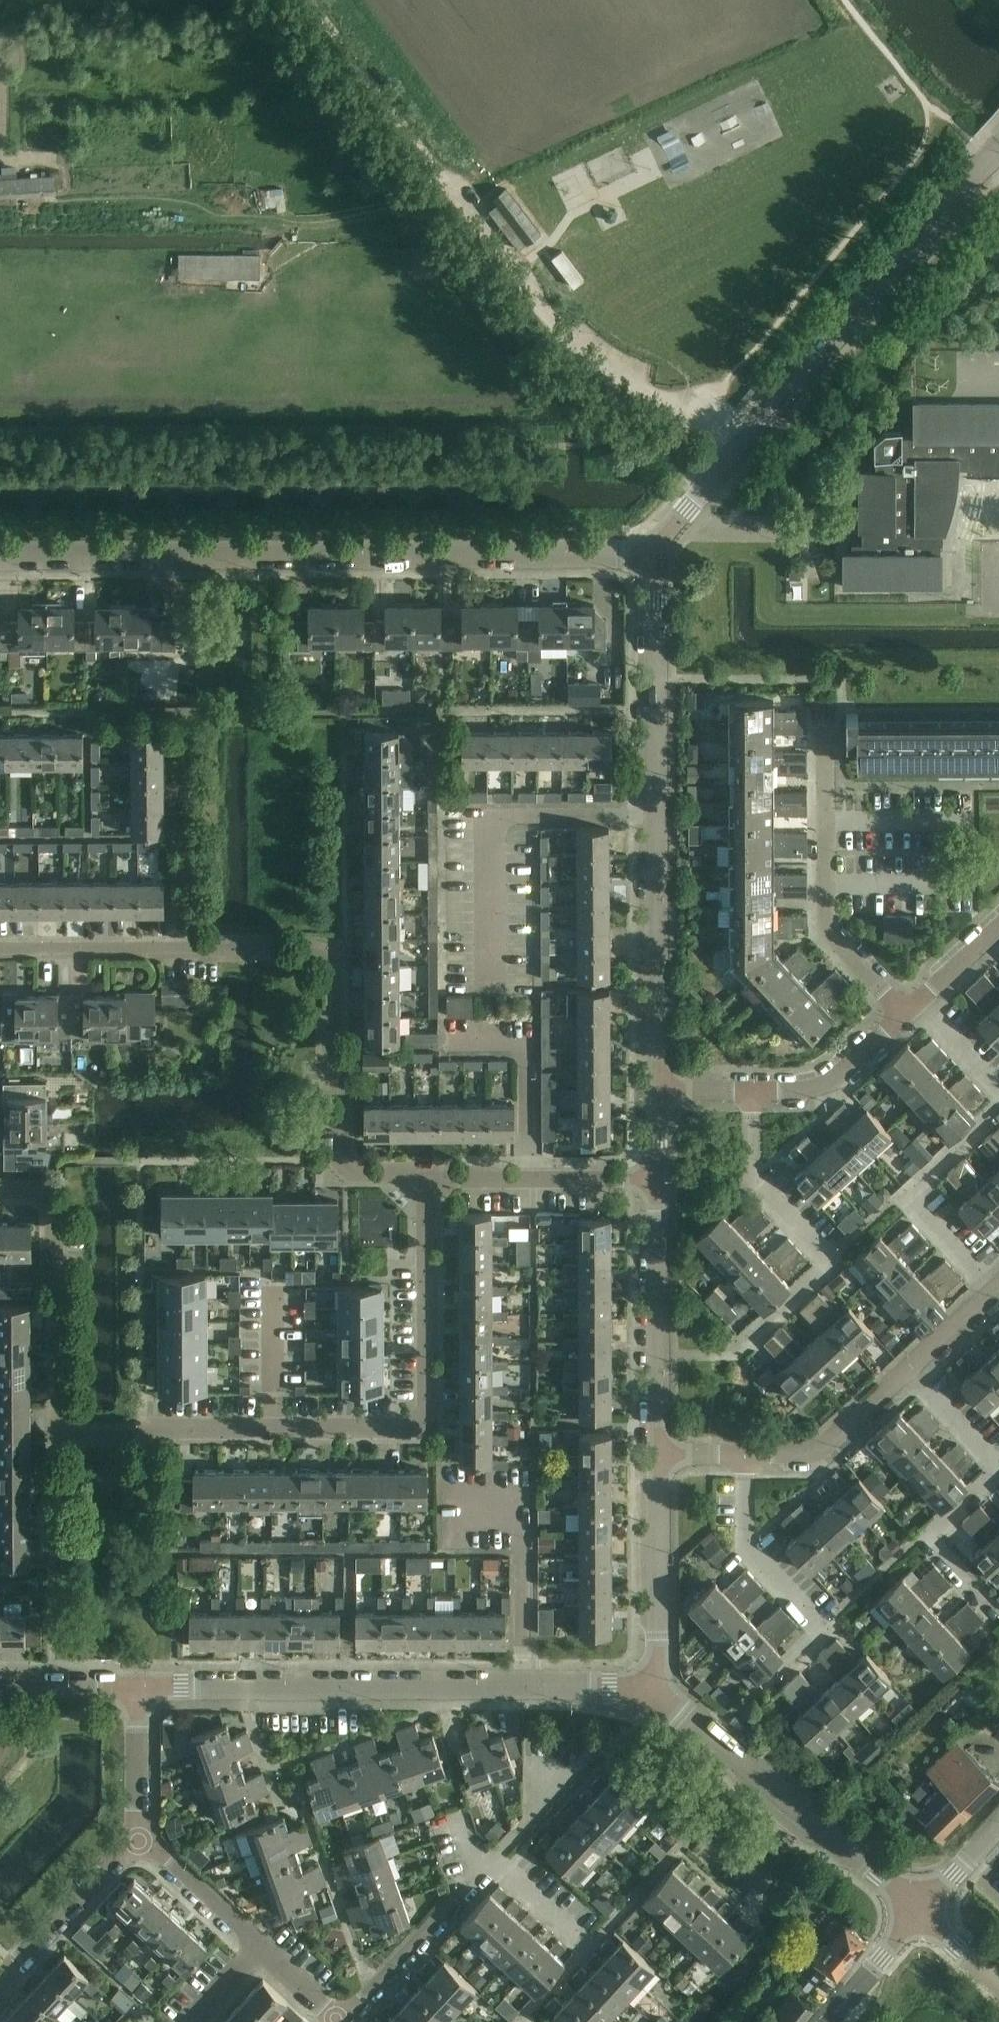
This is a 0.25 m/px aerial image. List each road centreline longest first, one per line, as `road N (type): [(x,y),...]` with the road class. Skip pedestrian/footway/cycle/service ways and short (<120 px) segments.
road 1 (unclassified): [(0,555),(654,555)]
road 2 (residential): [(427,1178),(360,1177),(339,1153),(338,971),(315,948),(0,948)]
road 3 (track): [(696,404),(640,387),(549,318),(306,0)]
road 4 (unclassified): [(654,555),(998,143)]
road 5 (residential): [(658,1090),(654,555)]
road 6 (residential): [(658,1690),(138,1688)]
road 7 (residential): [(0,1193),(40,1193),(57,1212),(59,1417),(83,1435),(274,1427)]
road 8 (residential): [(274,1427),(405,1428),(427,1411),(427,1178)]
road 9 (residential): [(492,1860),(593,1751),(612,1744),(768,1883)]
road 10 (unclassified): [(919,1912),(658,1690)]
road 11 (residential): [(996,1613),(923,1533),(996,1467),(909,1368)]
road 12 (residential): [(826,706),(826,920),(903,1016)]
road 13 (residential): [(745,1454),(746,1546),(820,1628),(760,1685)]
road 14 (residential): [(659,1454),(658,1179)]
road 15 (residential): [(992,1292),(903,1191),(998,1102)]
road 16 (residential): [(658,1690),(659,1454)]
road 17 (residential): [(341,2021),(492,1860)]
road 18 (residential): [(0,1983),(138,1833)]
road 19 (residential): [(459,1178),(658,1179)]
road 20 (residential): [(754,1090),(757,1179),(829,1259)]
road 21 (track): [(276,270),(310,249),(321,228),(391,212),(441,178)]
road 22 (residential): [(745,1454),(820,1449),(909,1368)]
road 23 (residential): [(754,1090),(823,1083),(903,1016)]
road 24 (residential): [(261,1948),(138,1833)]
road 25 (residential): [(138,1833),(138,1688)]
road 26 (residential): [(725,1356),(829,1259)]
road 27 (tertiary): [(828,2021),(919,1912)]
road 28 (residential): [(0,1687),(138,1688)]
road 29 (residential): [(274,1292),(274,1427)]
road 30 (residential): [(918,1002),(998,1091)]

